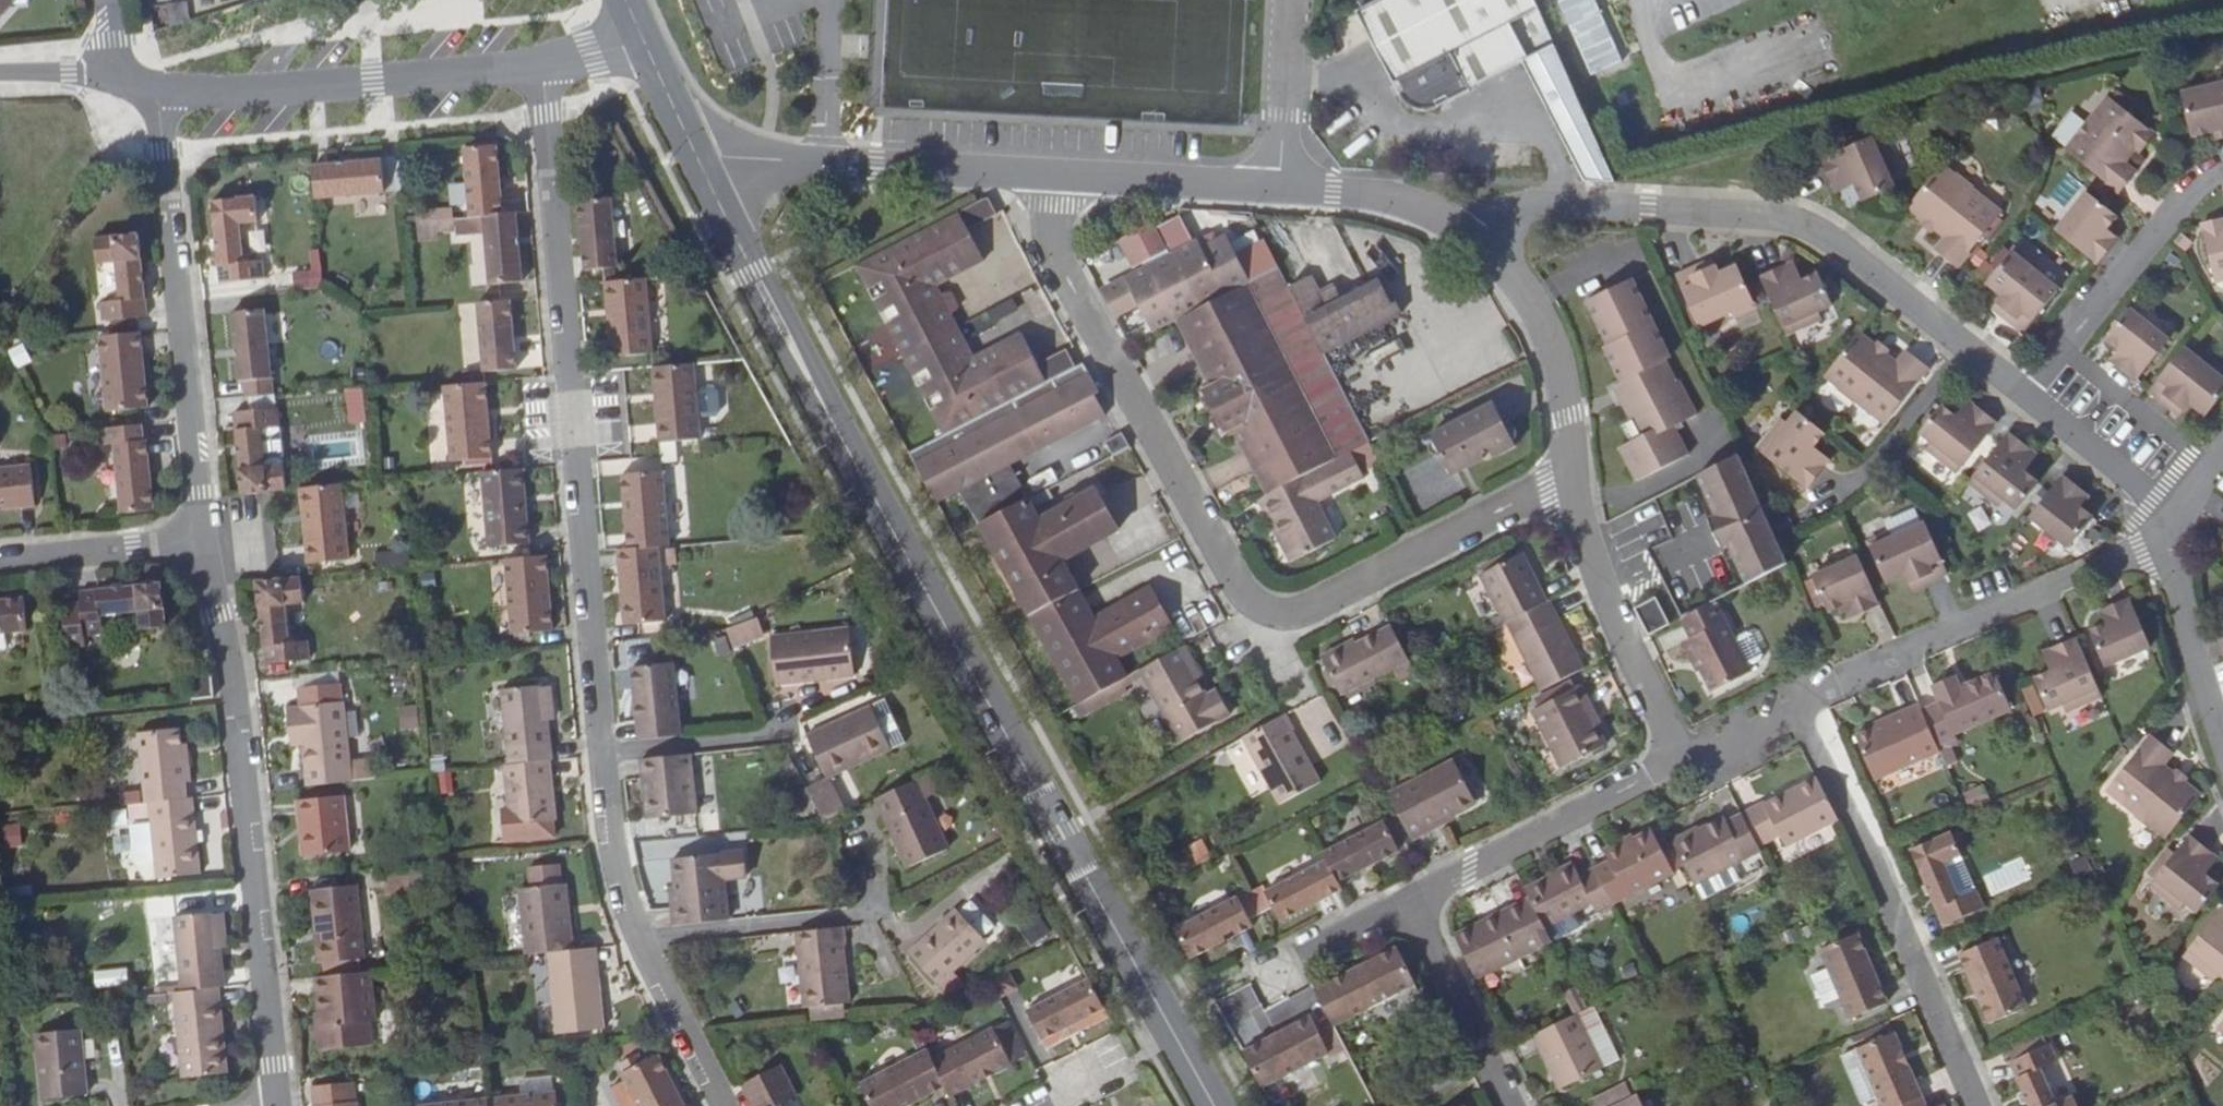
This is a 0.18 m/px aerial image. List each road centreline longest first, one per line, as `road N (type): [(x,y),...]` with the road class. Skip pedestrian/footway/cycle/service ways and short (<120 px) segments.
road 1 (residential): [(699,163),(783,332),(1170,1032)]
road 2 (residential): [(1572,482),(1530,493),(1294,617),(1253,608),(1050,248),(1053,175)]
road 3 (residential): [(599,753),(543,66)]
road 4 (residential): [(1469,238),(1484,226),(1563,206),(1782,216),(1863,263),(2026,393)]
road 5 (residential): [(277,1105),(233,699),(201,542)]
road 6 (residential): [(201,542),(163,152),(166,89)]
road 7 (residential): [(1802,697),(1977,1105)]
road 8 (residential): [(1802,697),(2141,555),(2163,537)]
road 9 (unclassified): [(166,89),(211,94),(543,66)]
road 10 (unclassified): [(1053,175),(723,157),(699,163)]
road 11 (residential): [(1412,902),(1677,759)]
road 12 (residential): [(1677,759),(1604,600),(1572,482)]
road 13 (residential): [(1572,482),(1550,353),(1522,296),(1469,238)]
road 14 (residential): [(634,938),(869,913),(874,893)]
road 15 (residential): [(2222,167),(2204,173),(2151,228),(2063,350)]
road 16 (residential): [(2163,537),(2222,758)]
road 17 (unclassified): [(1280,187),(1053,175)]
road 18 (residential): [(1510,1105),(1412,902)]
road 19 (residential): [(201,542),(0,561)]
road 20 (unclassified): [(1469,238),(1410,198),(1280,187)]
road 21 (residential): [(2026,393),(2178,514)]
road 22 (residential): [(599,753),(772,733),(775,714)]
road 23 (residential): [(2063,350),(2212,469)]
road 24 (residential): [(724,1105),(634,938)]
road 25 (residential): [(634,938),(607,843),(599,753)]
road 26 (residential): [(1290,0),(1280,187)]
road 27 (residential): [(1033,1105),(1170,1032)]
road 28 (residential): [(1677,759),(1802,697)]
road 29 (unclassified): [(543,66),(623,47),(663,66)]

